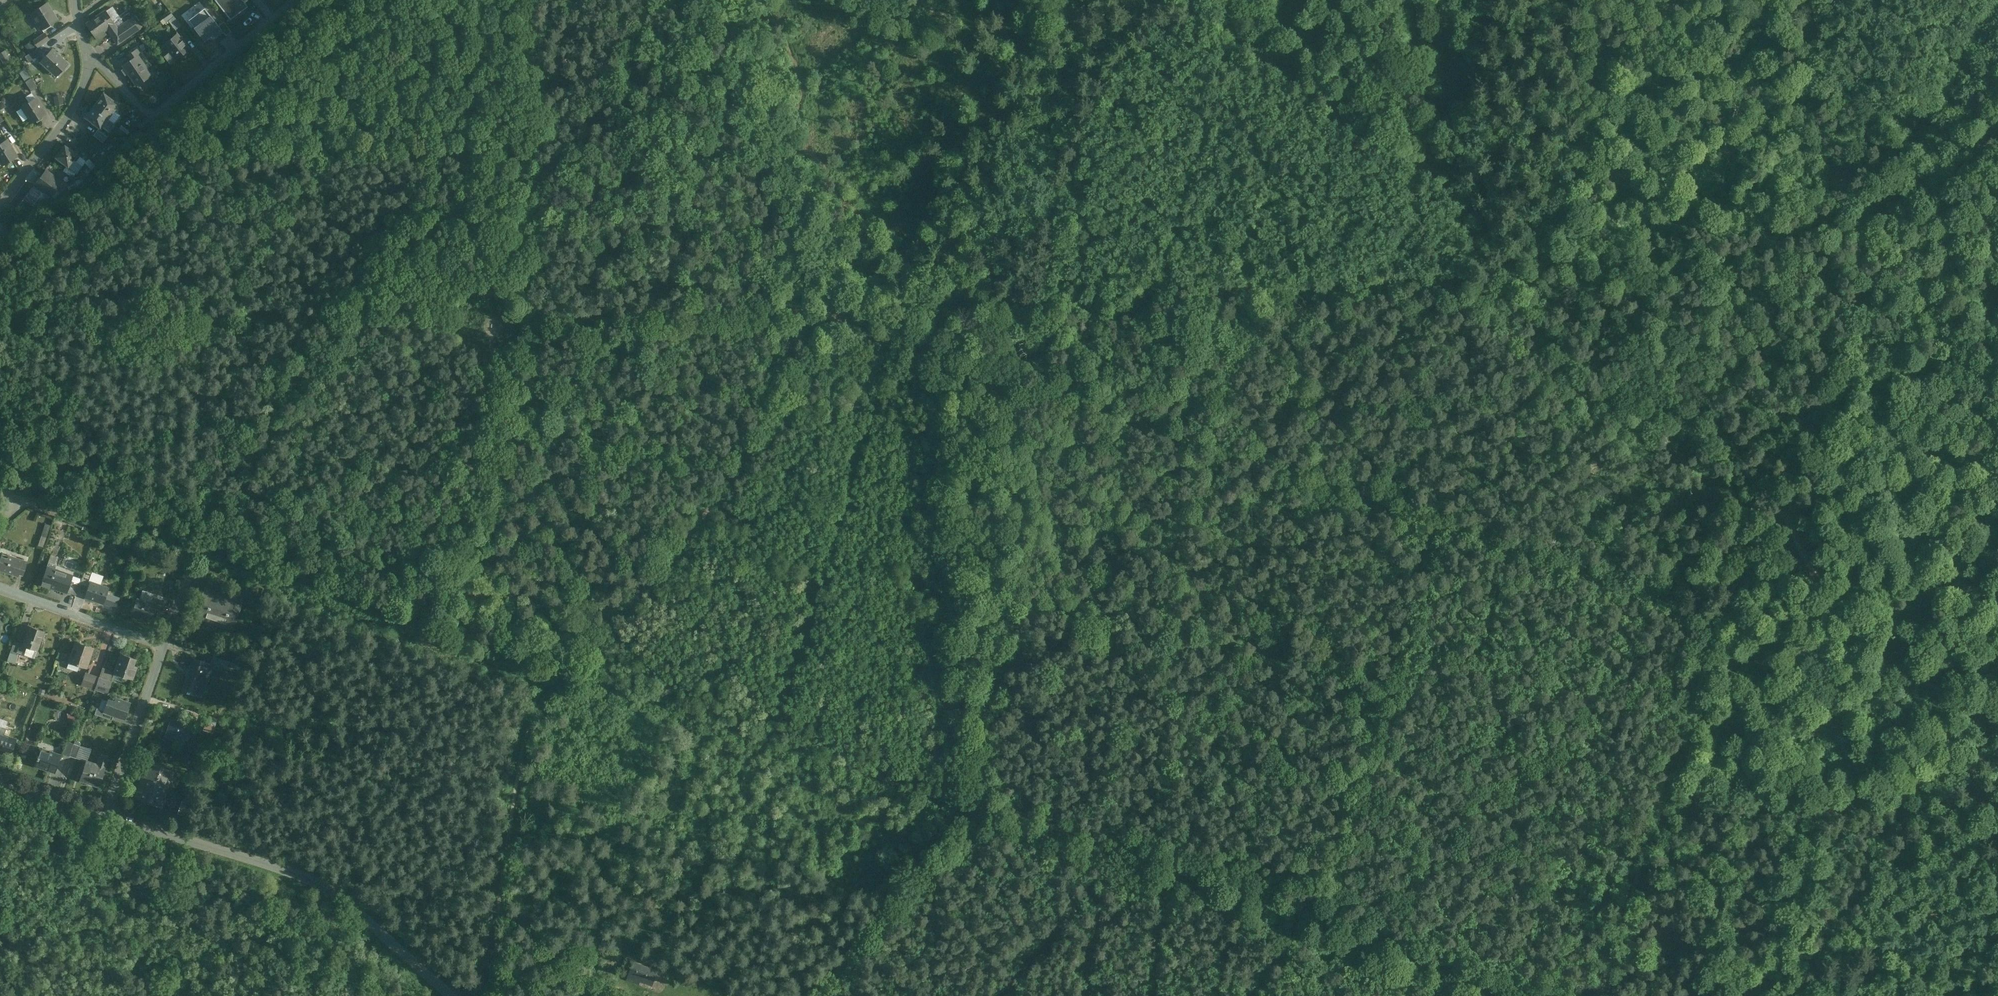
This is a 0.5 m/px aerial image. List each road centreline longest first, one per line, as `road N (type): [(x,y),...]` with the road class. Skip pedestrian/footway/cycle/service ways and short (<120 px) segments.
road 1 (track): [(952,797),(943,355),(853,323),(1049,296),(1478,271),(1474,236),(1443,182),(1207,0)]
road 2 (track): [(1920,683),(943,355)]
road 3 (track): [(584,675),(1127,847),(1536,995)]
road 4 (track): [(853,323),(807,303),(536,318),(503,345),(464,355),(424,328),(0,301)]
road 5 (track): [(476,995),(522,757),(548,694),(584,675),(853,323)]
road 6 (track): [(1920,683),(1849,617),(1773,499),(1664,403),(1549,369),(1478,271)]
road 7 (track): [(1789,531),(1881,247),(1994,0)]
road 8 (track): [(1602,995),(1716,621),(1737,579),(1789,531)]
road 9 (track): [(1773,499),(1812,0)]
road 10 (track): [(584,675),(417,619),(440,563),(491,355),(503,345)]
road 11 (unclassified): [(454,995),(310,877),(107,815)]
road 12 (track): [(1045,0),(853,323)]
road 13 (track): [(425,0),(455,23),(482,250),(522,323)]
road 14 (track): [(451,20),(383,82),(275,141),(238,148),(161,103)]
road 15 (track): [(533,0),(528,37),(543,205),(523,280),(522,323)]
road 16 (track): [(1579,0),(1571,189),(1478,271)]
road 17 (track): [(494,906),(663,955),(763,995)]
road 18 (unclassified): [(86,57),(148,113),(291,0)]
road 19 (unclassified): [(166,644),(107,815)]
road 20 (unclassified): [(0,208),(75,103),(86,57)]
road 21 (unclassified): [(166,644),(0,587)]
road 22 (track): [(1957,995),(1997,872)]

